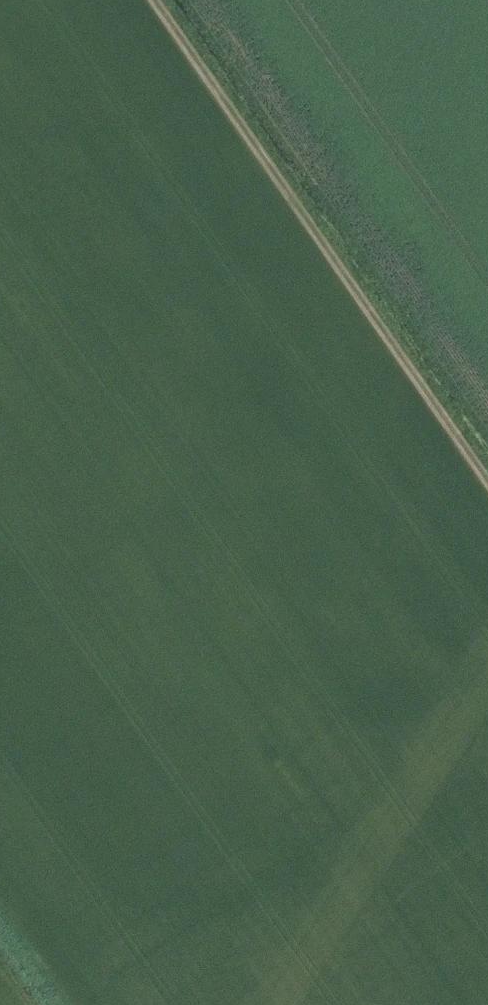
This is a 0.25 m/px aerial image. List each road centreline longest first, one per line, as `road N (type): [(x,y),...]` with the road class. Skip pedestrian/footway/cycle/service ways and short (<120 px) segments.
road 1 (track): [(487,488),(145,0)]

